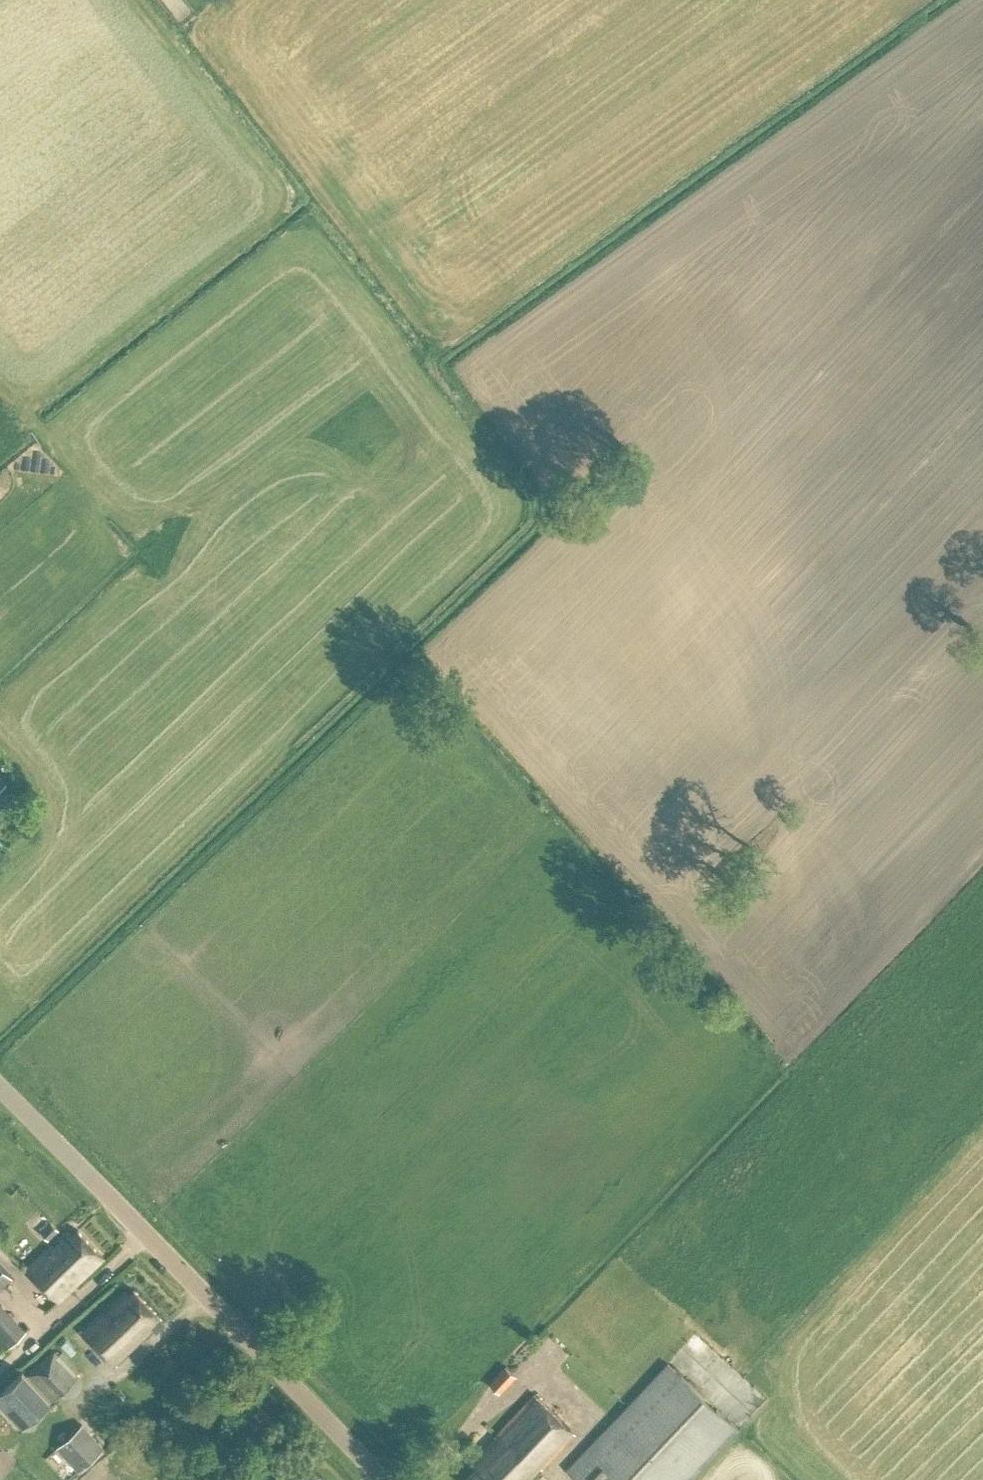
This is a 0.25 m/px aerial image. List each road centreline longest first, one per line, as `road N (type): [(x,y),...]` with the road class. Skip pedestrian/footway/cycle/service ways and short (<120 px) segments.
road 1 (tertiary): [(385,1479),(0,1088)]

